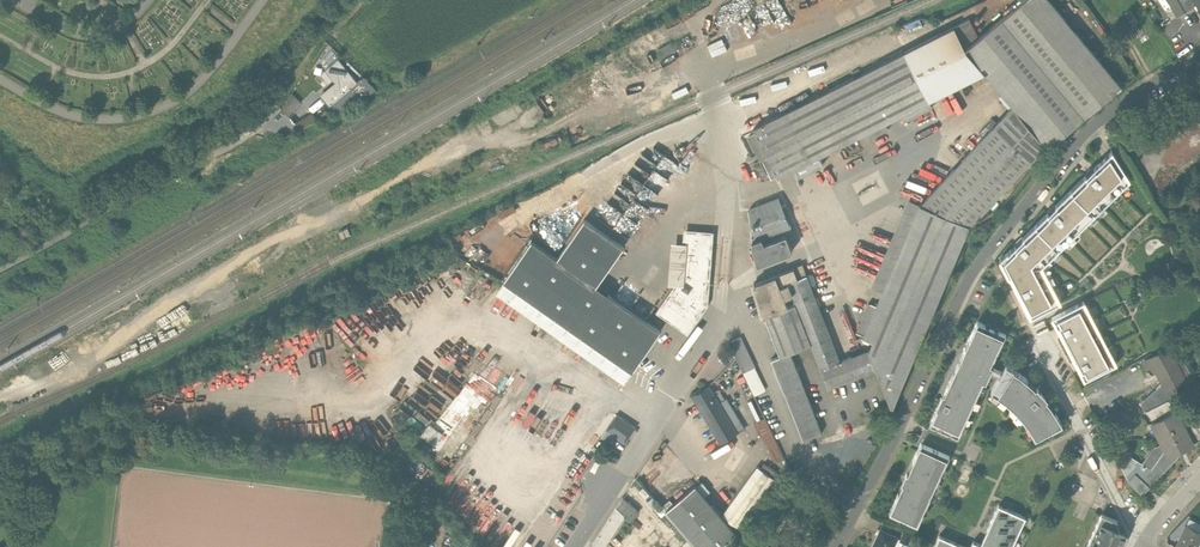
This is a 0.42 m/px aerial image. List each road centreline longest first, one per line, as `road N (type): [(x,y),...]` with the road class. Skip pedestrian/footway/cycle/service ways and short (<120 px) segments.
road 1 (residential): [(838,546),(986,253),(1102,119),(1199,56)]
road 2 (residential): [(1140,546),(1038,344)]

